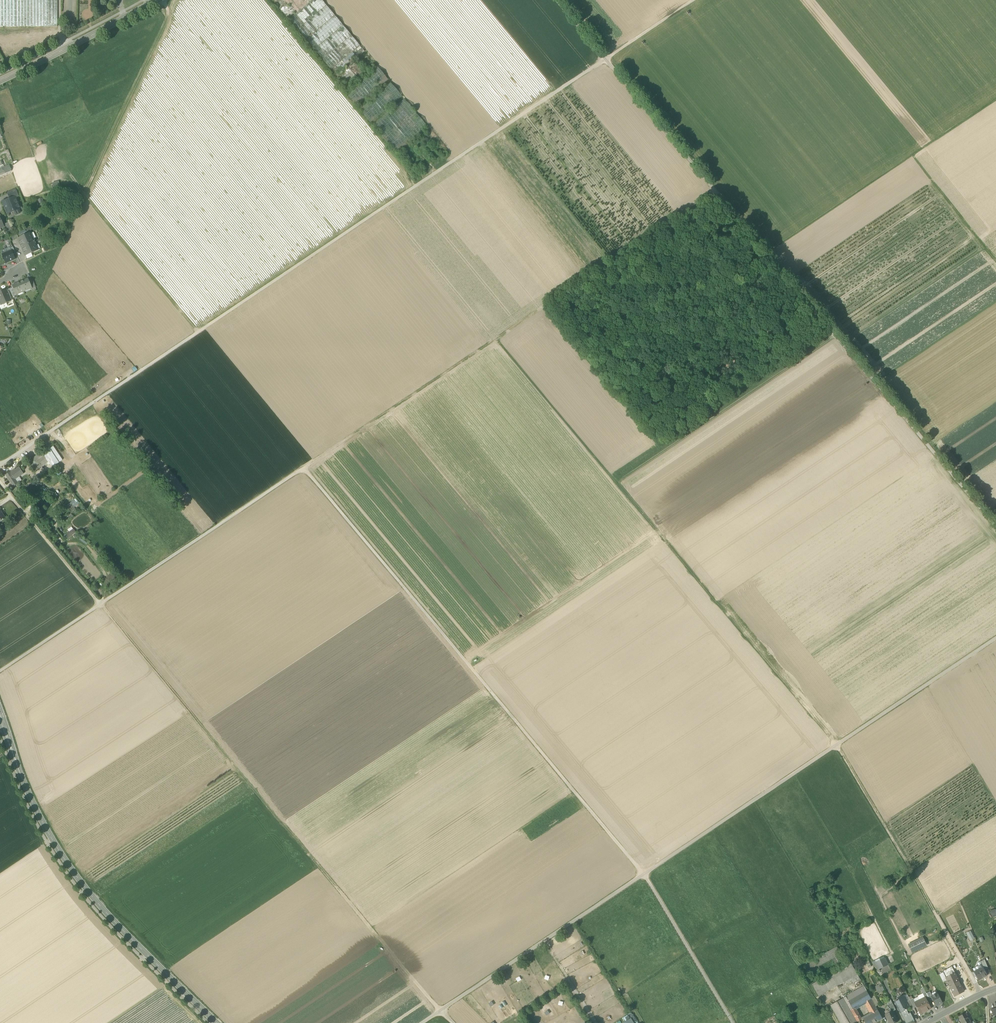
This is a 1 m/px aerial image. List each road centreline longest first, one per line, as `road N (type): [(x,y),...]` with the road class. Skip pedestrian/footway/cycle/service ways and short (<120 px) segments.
road 1 (track): [(605,59),(0,465)]
road 2 (track): [(303,467),(644,874),(732,1022)]
road 3 (track): [(995,638),(422,1022)]
road 4 (track): [(605,59),(995,526)]
road 5 (track): [(100,603),(440,1011)]
road 6 (track): [(715,190),(303,467)]
road 7 (track): [(162,0),(169,13),(85,199),(197,333)]
road 8 (tertiary): [(215,1022),(64,859),(0,717)]
road 9 (track): [(0,671),(303,467)]
road 10 (track): [(835,745),(986,1001),(988,1022)]
road 11 (track): [(767,252),(995,98)]
road 12 (track): [(835,745),(715,601)]
road 13 (tertiary): [(0,81),(157,0)]
road 14 (track): [(100,603),(22,508)]

